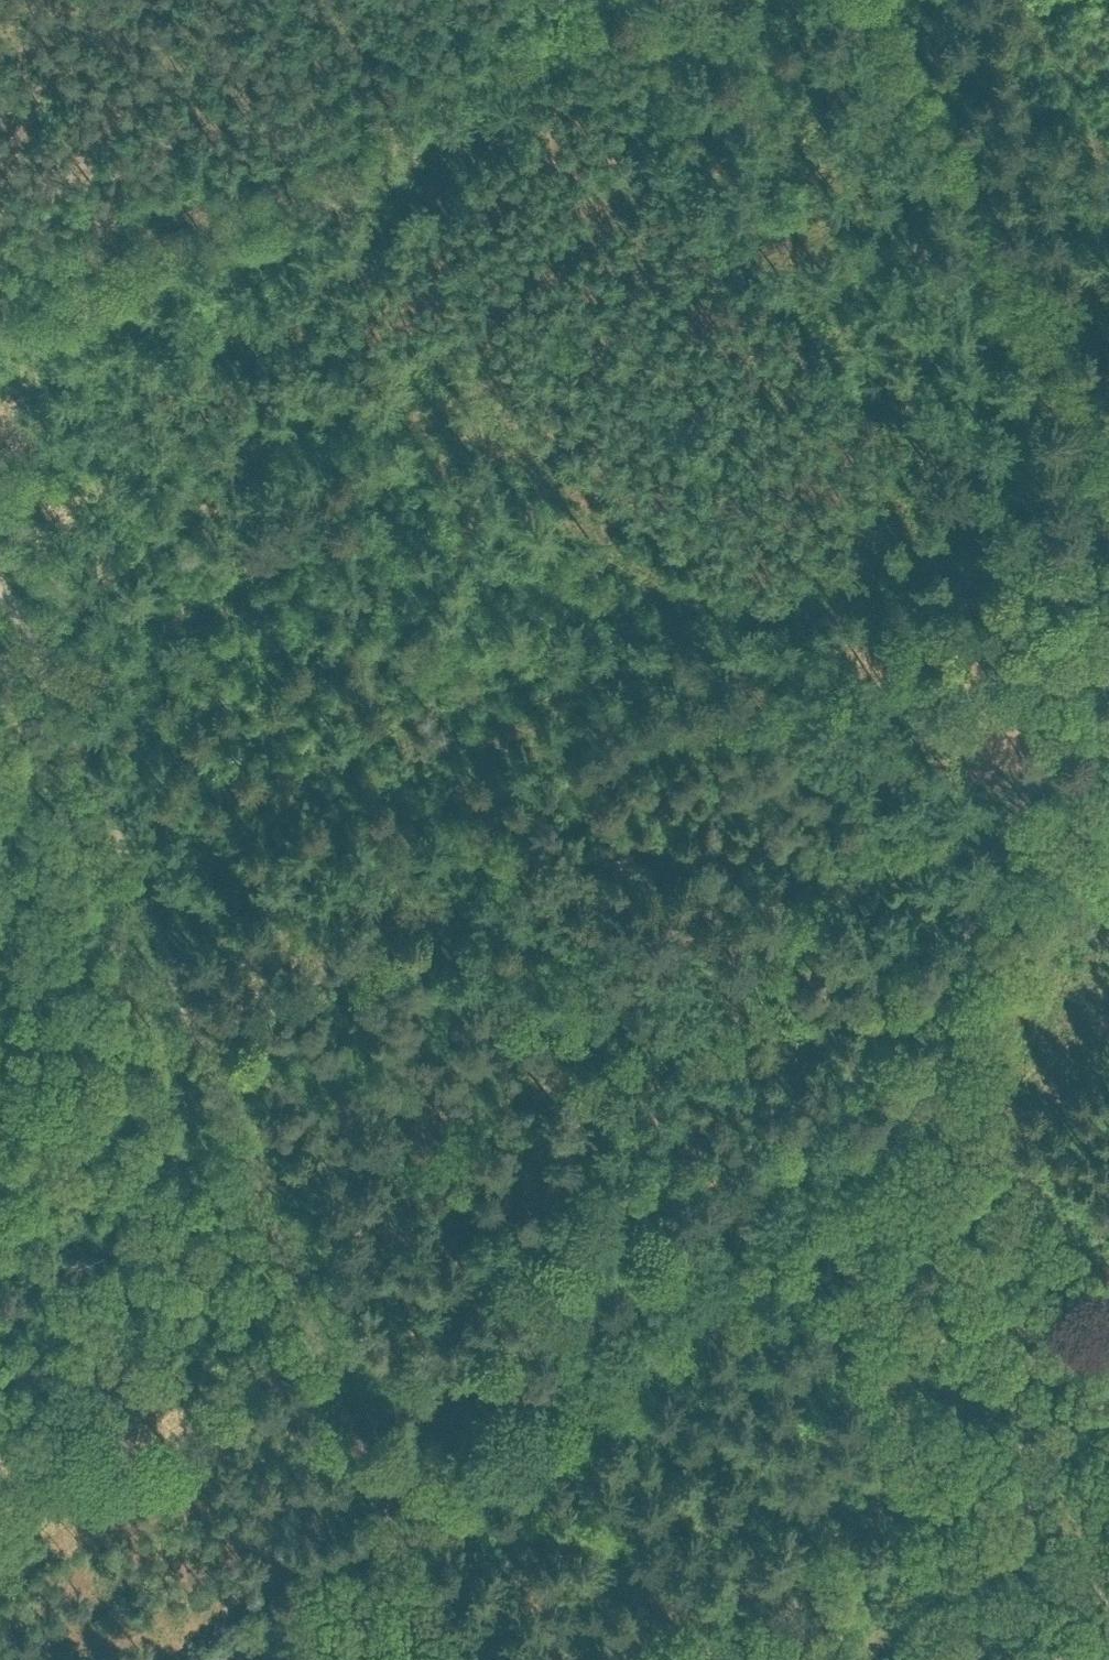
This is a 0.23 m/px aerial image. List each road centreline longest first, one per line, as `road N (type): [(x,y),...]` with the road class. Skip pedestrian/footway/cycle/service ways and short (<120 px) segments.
road 1 (track): [(1108,655),(1024,807),(985,904),(834,1114),(571,1363),(376,1493)]
road 2 (track): [(176,980),(1108,527)]
road 3 (track): [(376,1493),(161,940),(0,584)]
road 4 (track): [(599,0),(350,140),(0,306)]
road 5 (track): [(851,1659),(914,1627),(970,1562),(906,1473),(746,1204)]
road 6 (track): [(1108,506),(849,0)]
road 7 (track): [(376,1493),(441,1659)]
road 8 (track): [(970,1562),(1020,1567),(1108,1656)]

